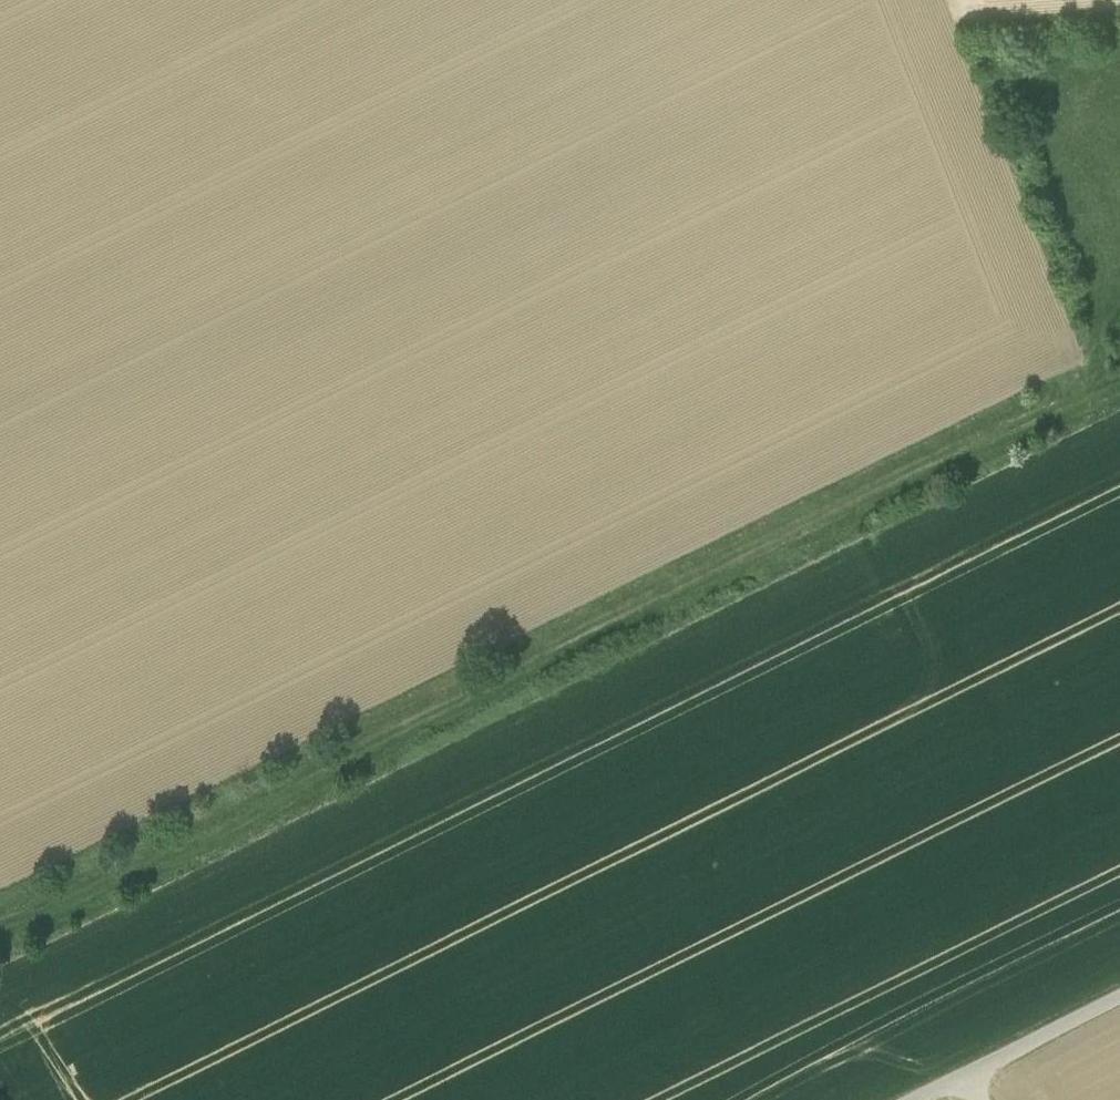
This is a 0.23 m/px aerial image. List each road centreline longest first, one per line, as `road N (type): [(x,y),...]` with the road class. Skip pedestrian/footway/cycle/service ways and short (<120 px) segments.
road 1 (unclassified): [(1119,997),(960,1074)]

